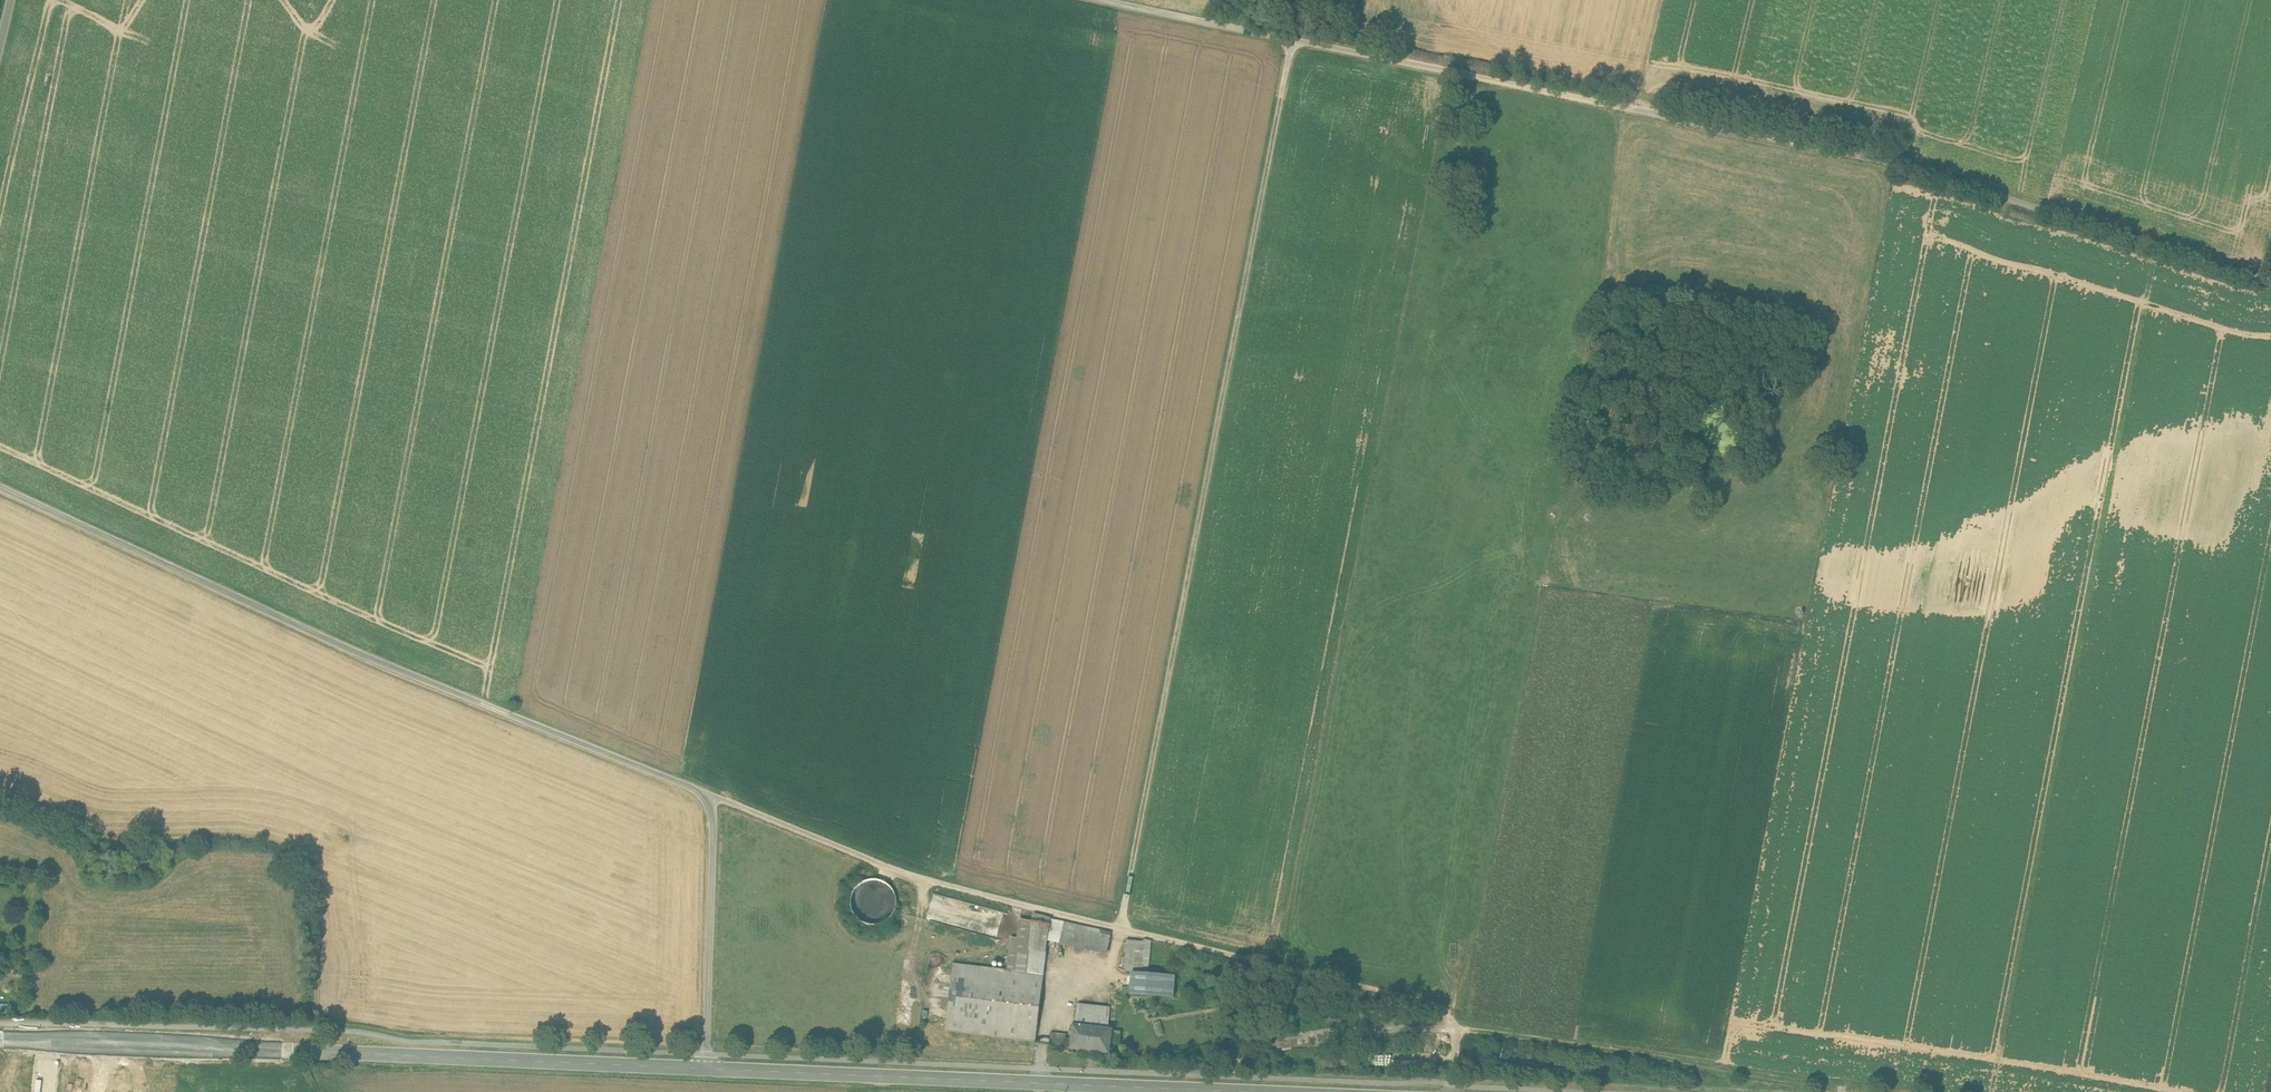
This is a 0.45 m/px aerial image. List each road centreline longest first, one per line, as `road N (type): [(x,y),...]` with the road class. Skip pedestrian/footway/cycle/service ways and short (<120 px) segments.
road 1 (tertiary): [(0,1040),(1231,1091)]
road 2 (unclassified): [(2270,277),(1845,146),(1106,0)]
road 3 (track): [(708,1069),(715,799),(294,623),(0,486)]
road 4 (track): [(1453,1091),(1456,1029),(1442,1006),(878,866),(715,799)]
road 5 (track): [(1843,1091),(1456,1029)]

